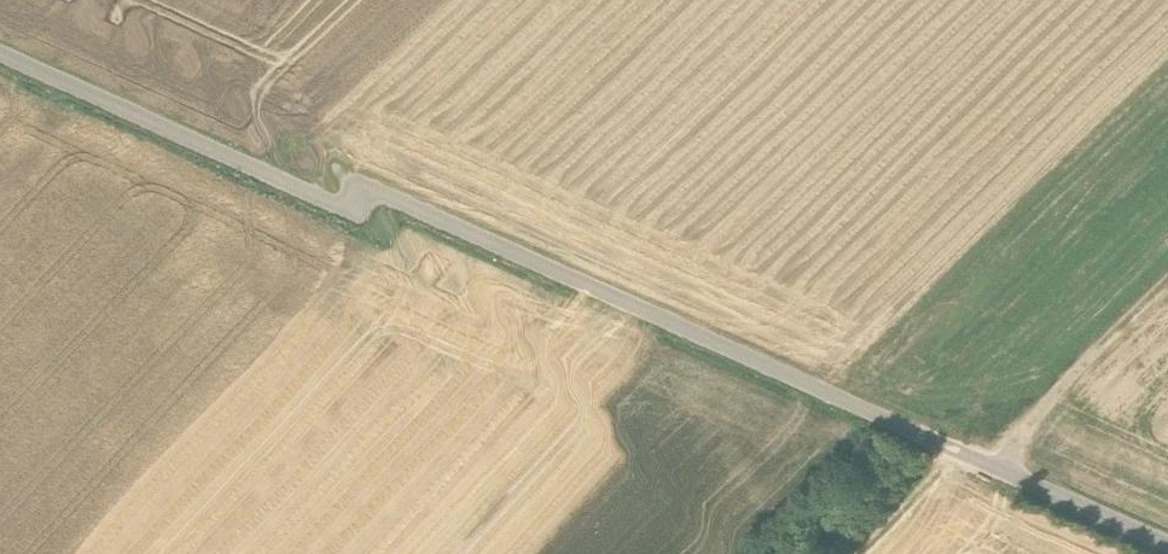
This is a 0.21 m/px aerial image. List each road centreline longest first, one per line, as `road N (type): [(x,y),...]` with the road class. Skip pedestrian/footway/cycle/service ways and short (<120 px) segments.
road 1 (unclassified): [(1167,545),(0,21)]
road 2 (track): [(1167,285),(1058,388),(996,468)]
road 3 (track): [(958,451),(853,553)]

